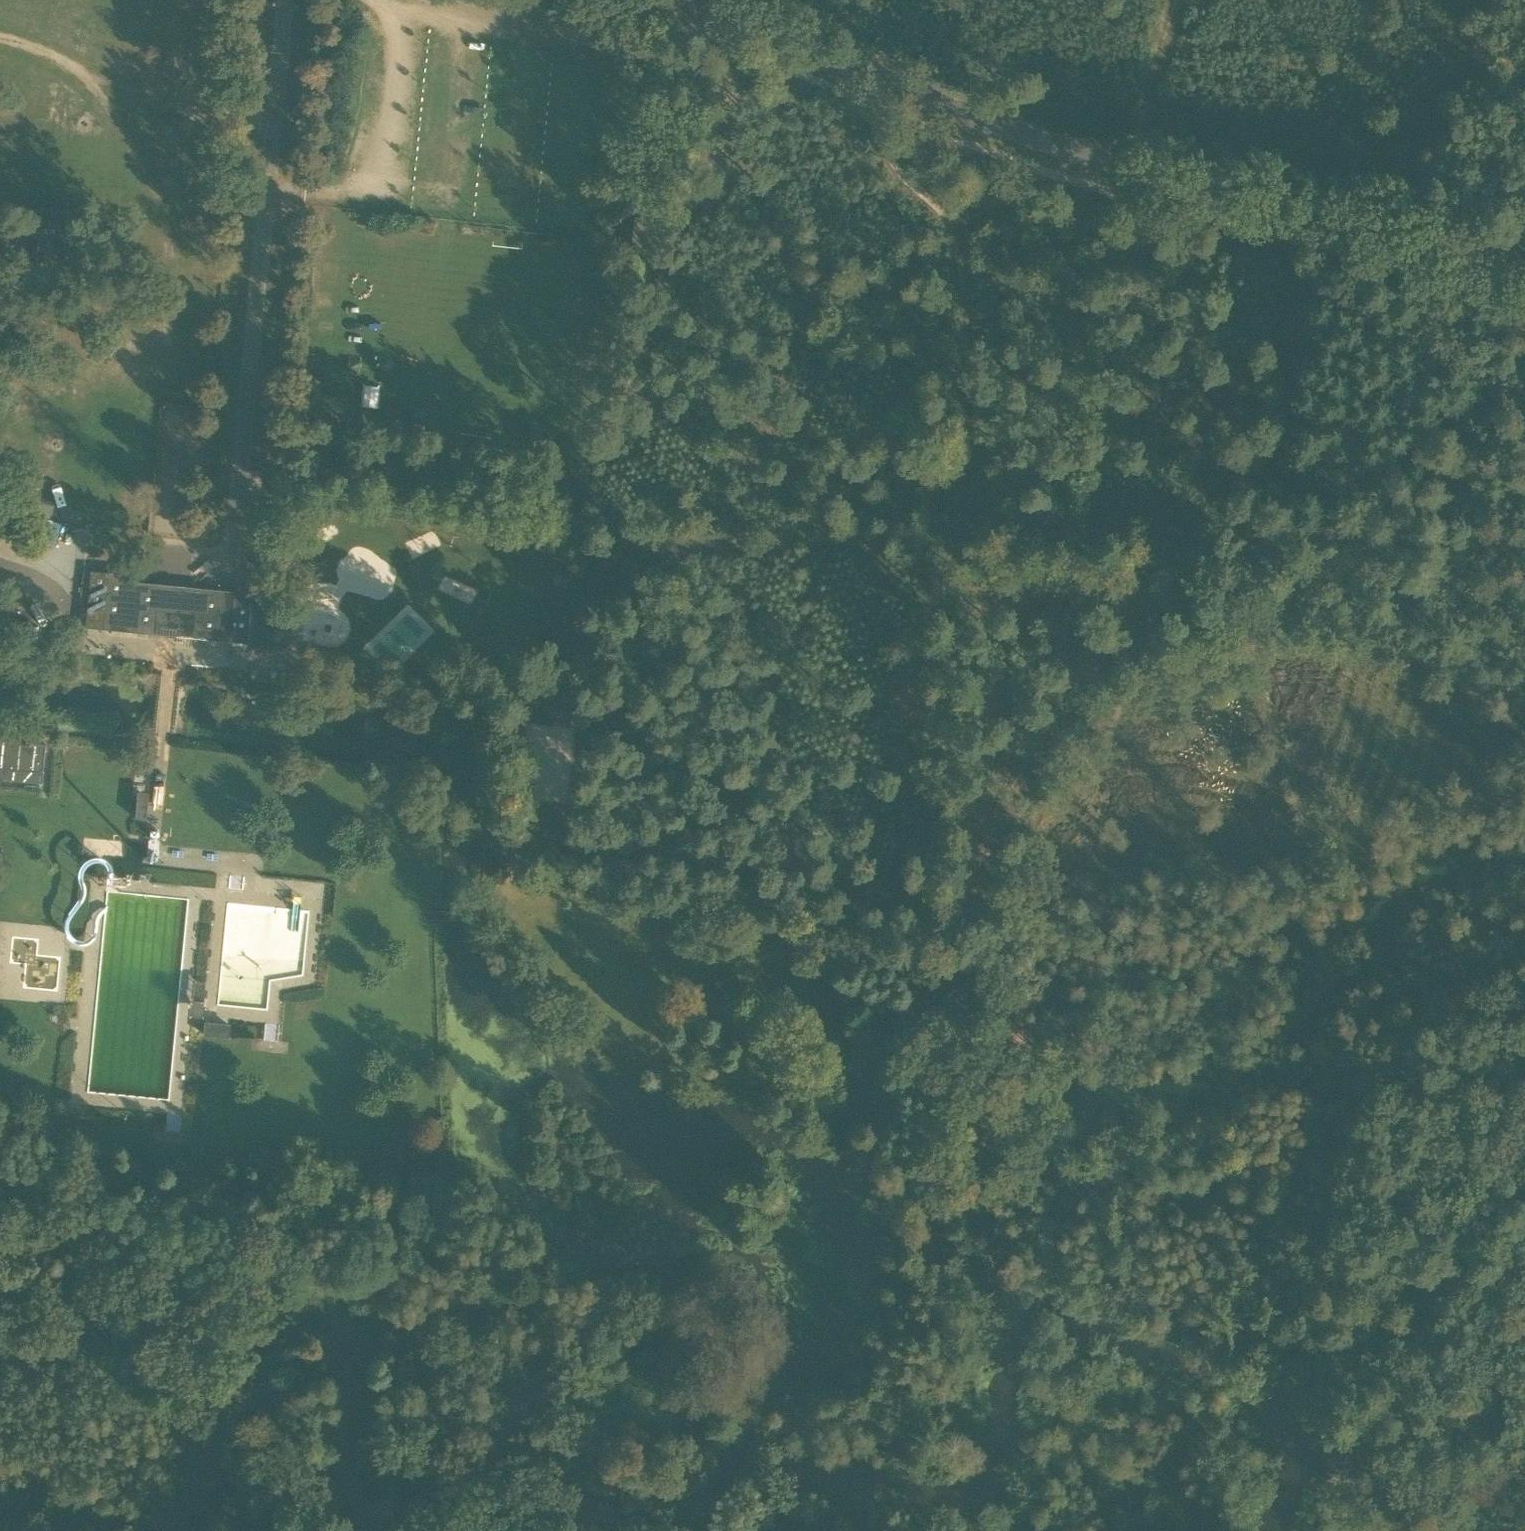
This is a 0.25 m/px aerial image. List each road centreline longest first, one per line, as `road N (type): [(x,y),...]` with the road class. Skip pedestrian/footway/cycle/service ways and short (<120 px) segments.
road 1 (secondary): [(1524,268),(1129,167),(980,118),(695,0)]
road 2 (track): [(1176,0),(1121,196)]

